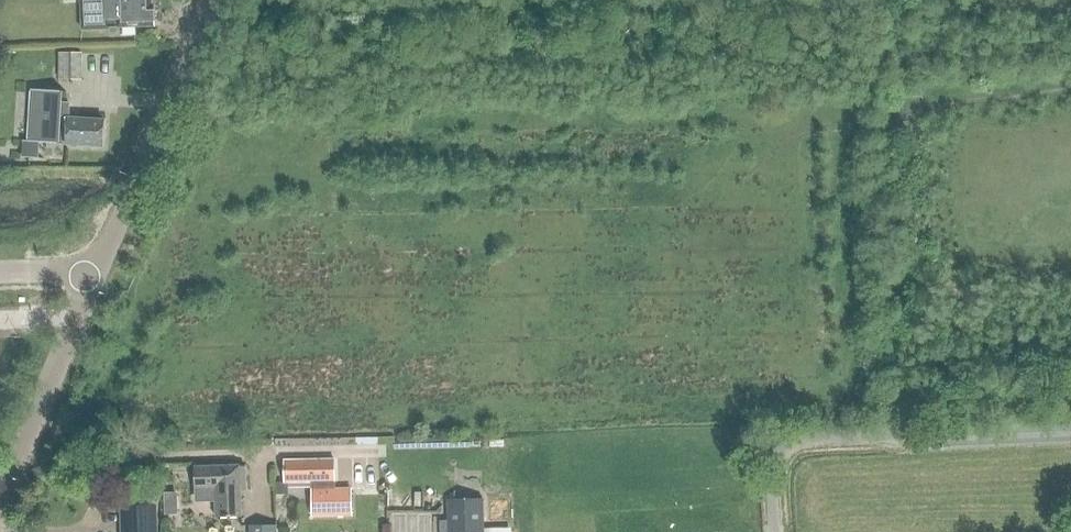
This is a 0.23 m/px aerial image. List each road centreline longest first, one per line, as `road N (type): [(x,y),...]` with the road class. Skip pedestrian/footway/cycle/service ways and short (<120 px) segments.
road 1 (tertiary): [(96,273),(210,0)]
road 2 (tertiary): [(0,507),(96,273)]
road 3 (unclassified): [(775,531),(773,477),(781,457),(808,439),(925,435)]

